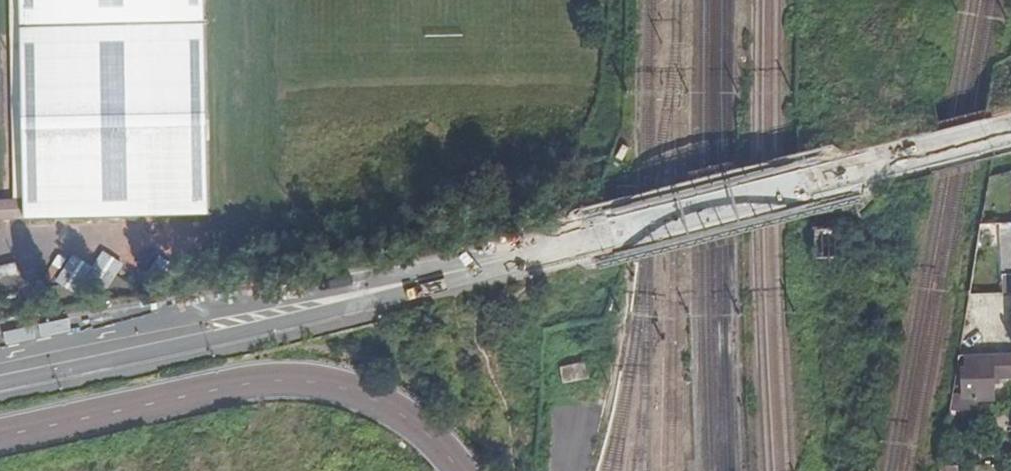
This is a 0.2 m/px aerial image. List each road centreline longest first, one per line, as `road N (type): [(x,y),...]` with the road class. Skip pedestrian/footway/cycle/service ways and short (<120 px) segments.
road 1 (secondary): [(0,371),(429,278),(1010,135)]

